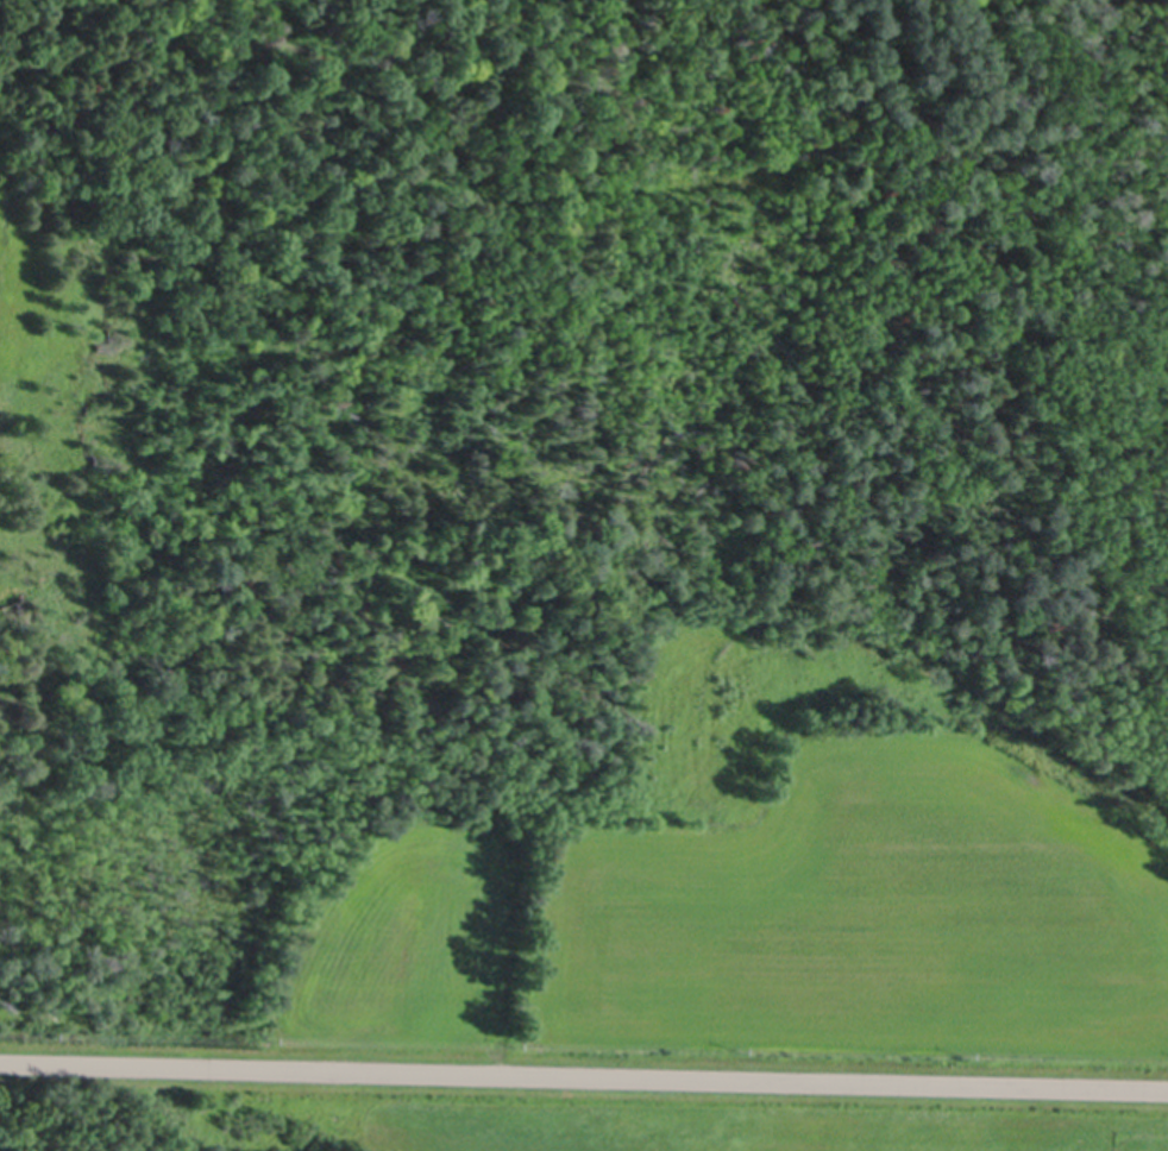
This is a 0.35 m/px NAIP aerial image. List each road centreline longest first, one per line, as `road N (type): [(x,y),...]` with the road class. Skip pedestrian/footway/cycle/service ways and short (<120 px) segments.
road 1 (residential): [(1167,1080),(0,1058)]

